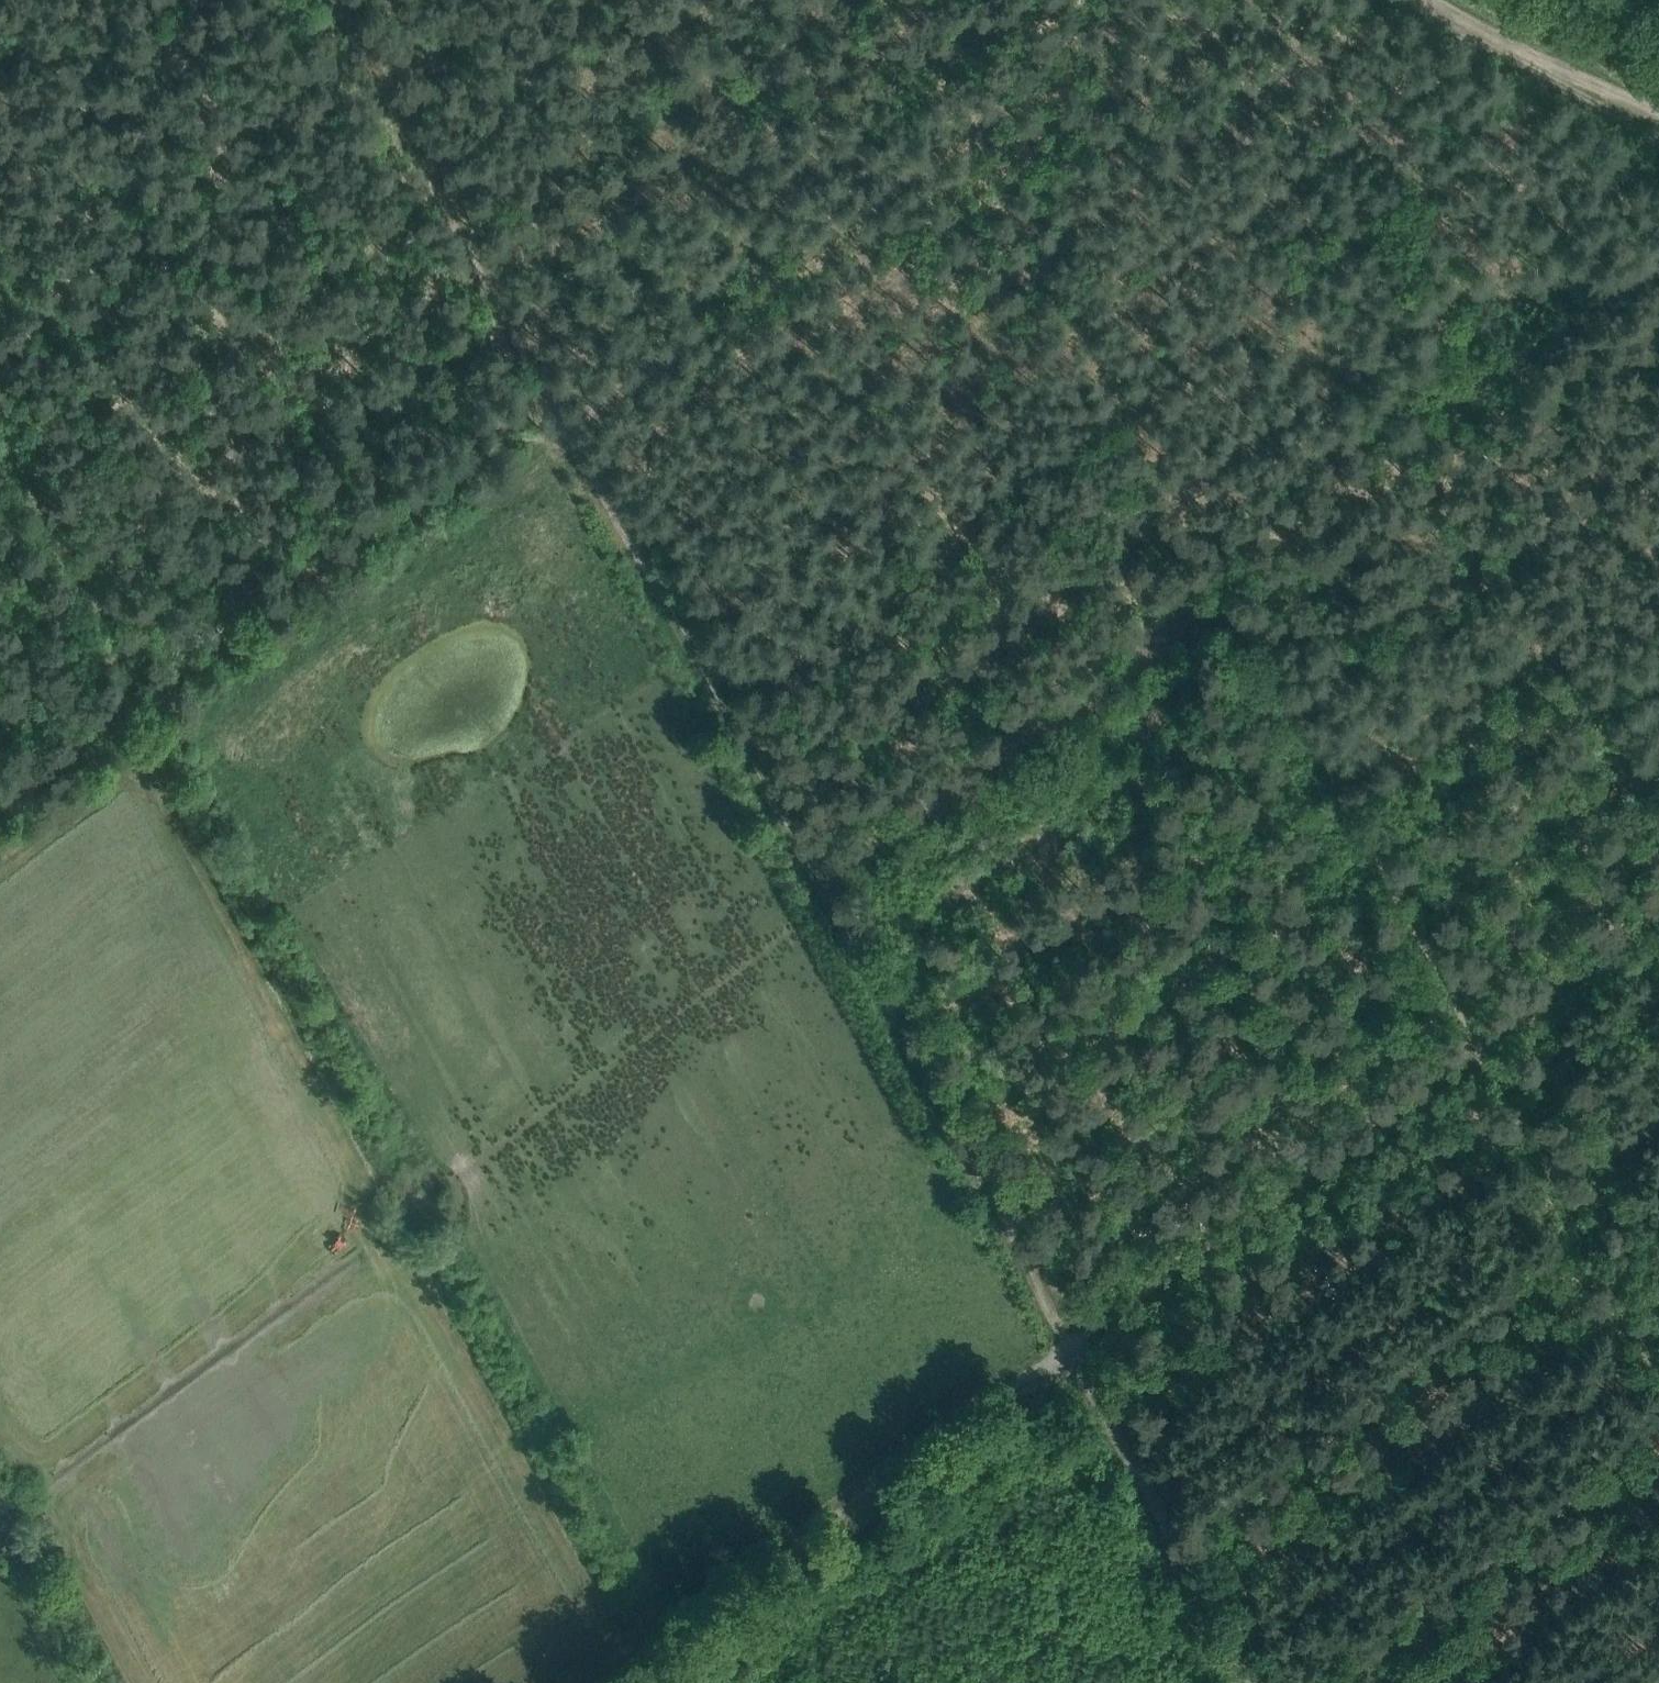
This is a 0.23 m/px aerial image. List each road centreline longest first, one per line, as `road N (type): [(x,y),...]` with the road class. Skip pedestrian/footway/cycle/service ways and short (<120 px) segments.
road 1 (track): [(1085,1359),(644,1682)]
road 2 (track): [(1263,1682),(1085,1359)]

